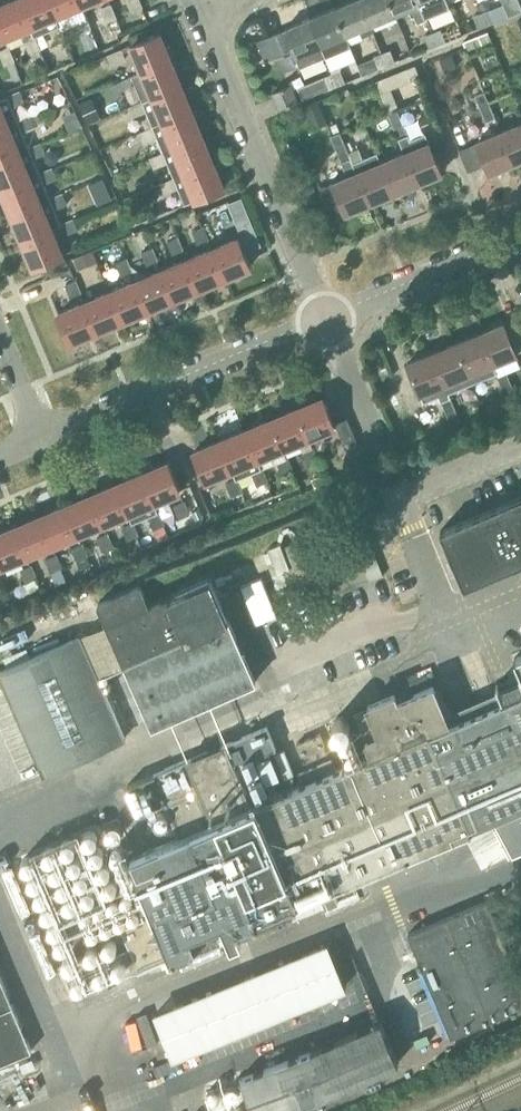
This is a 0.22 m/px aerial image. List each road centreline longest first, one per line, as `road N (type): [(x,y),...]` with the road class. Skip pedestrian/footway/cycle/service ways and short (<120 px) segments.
road 1 (residential): [(203,15),(329,320)]
road 2 (residential): [(46,438),(329,320)]
road 3 (residential): [(329,320),(520,240)]

